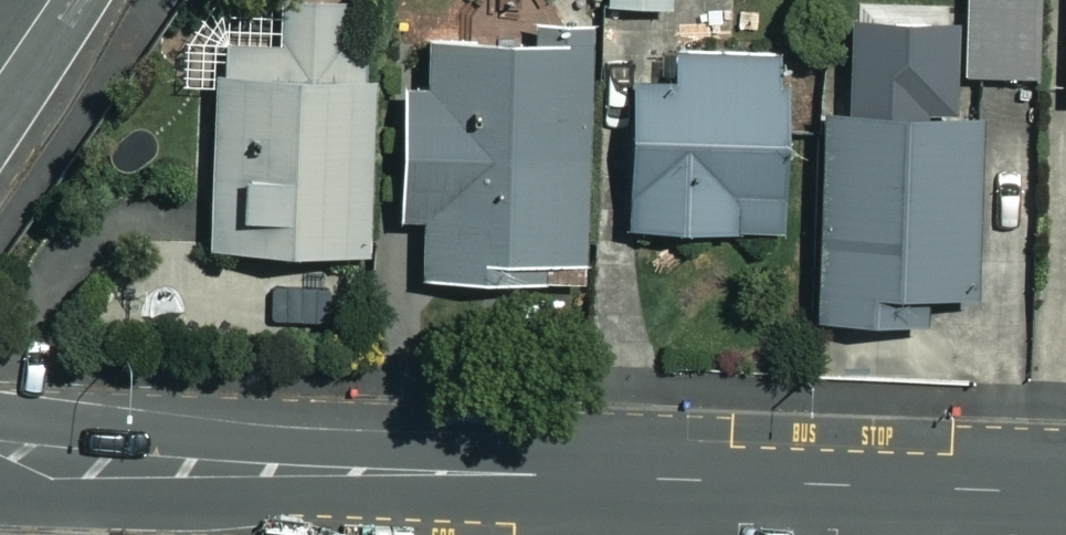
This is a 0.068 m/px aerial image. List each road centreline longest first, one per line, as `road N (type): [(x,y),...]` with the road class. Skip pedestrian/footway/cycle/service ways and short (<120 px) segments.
road 1 (tertiary): [(0,460),(1065,492)]

